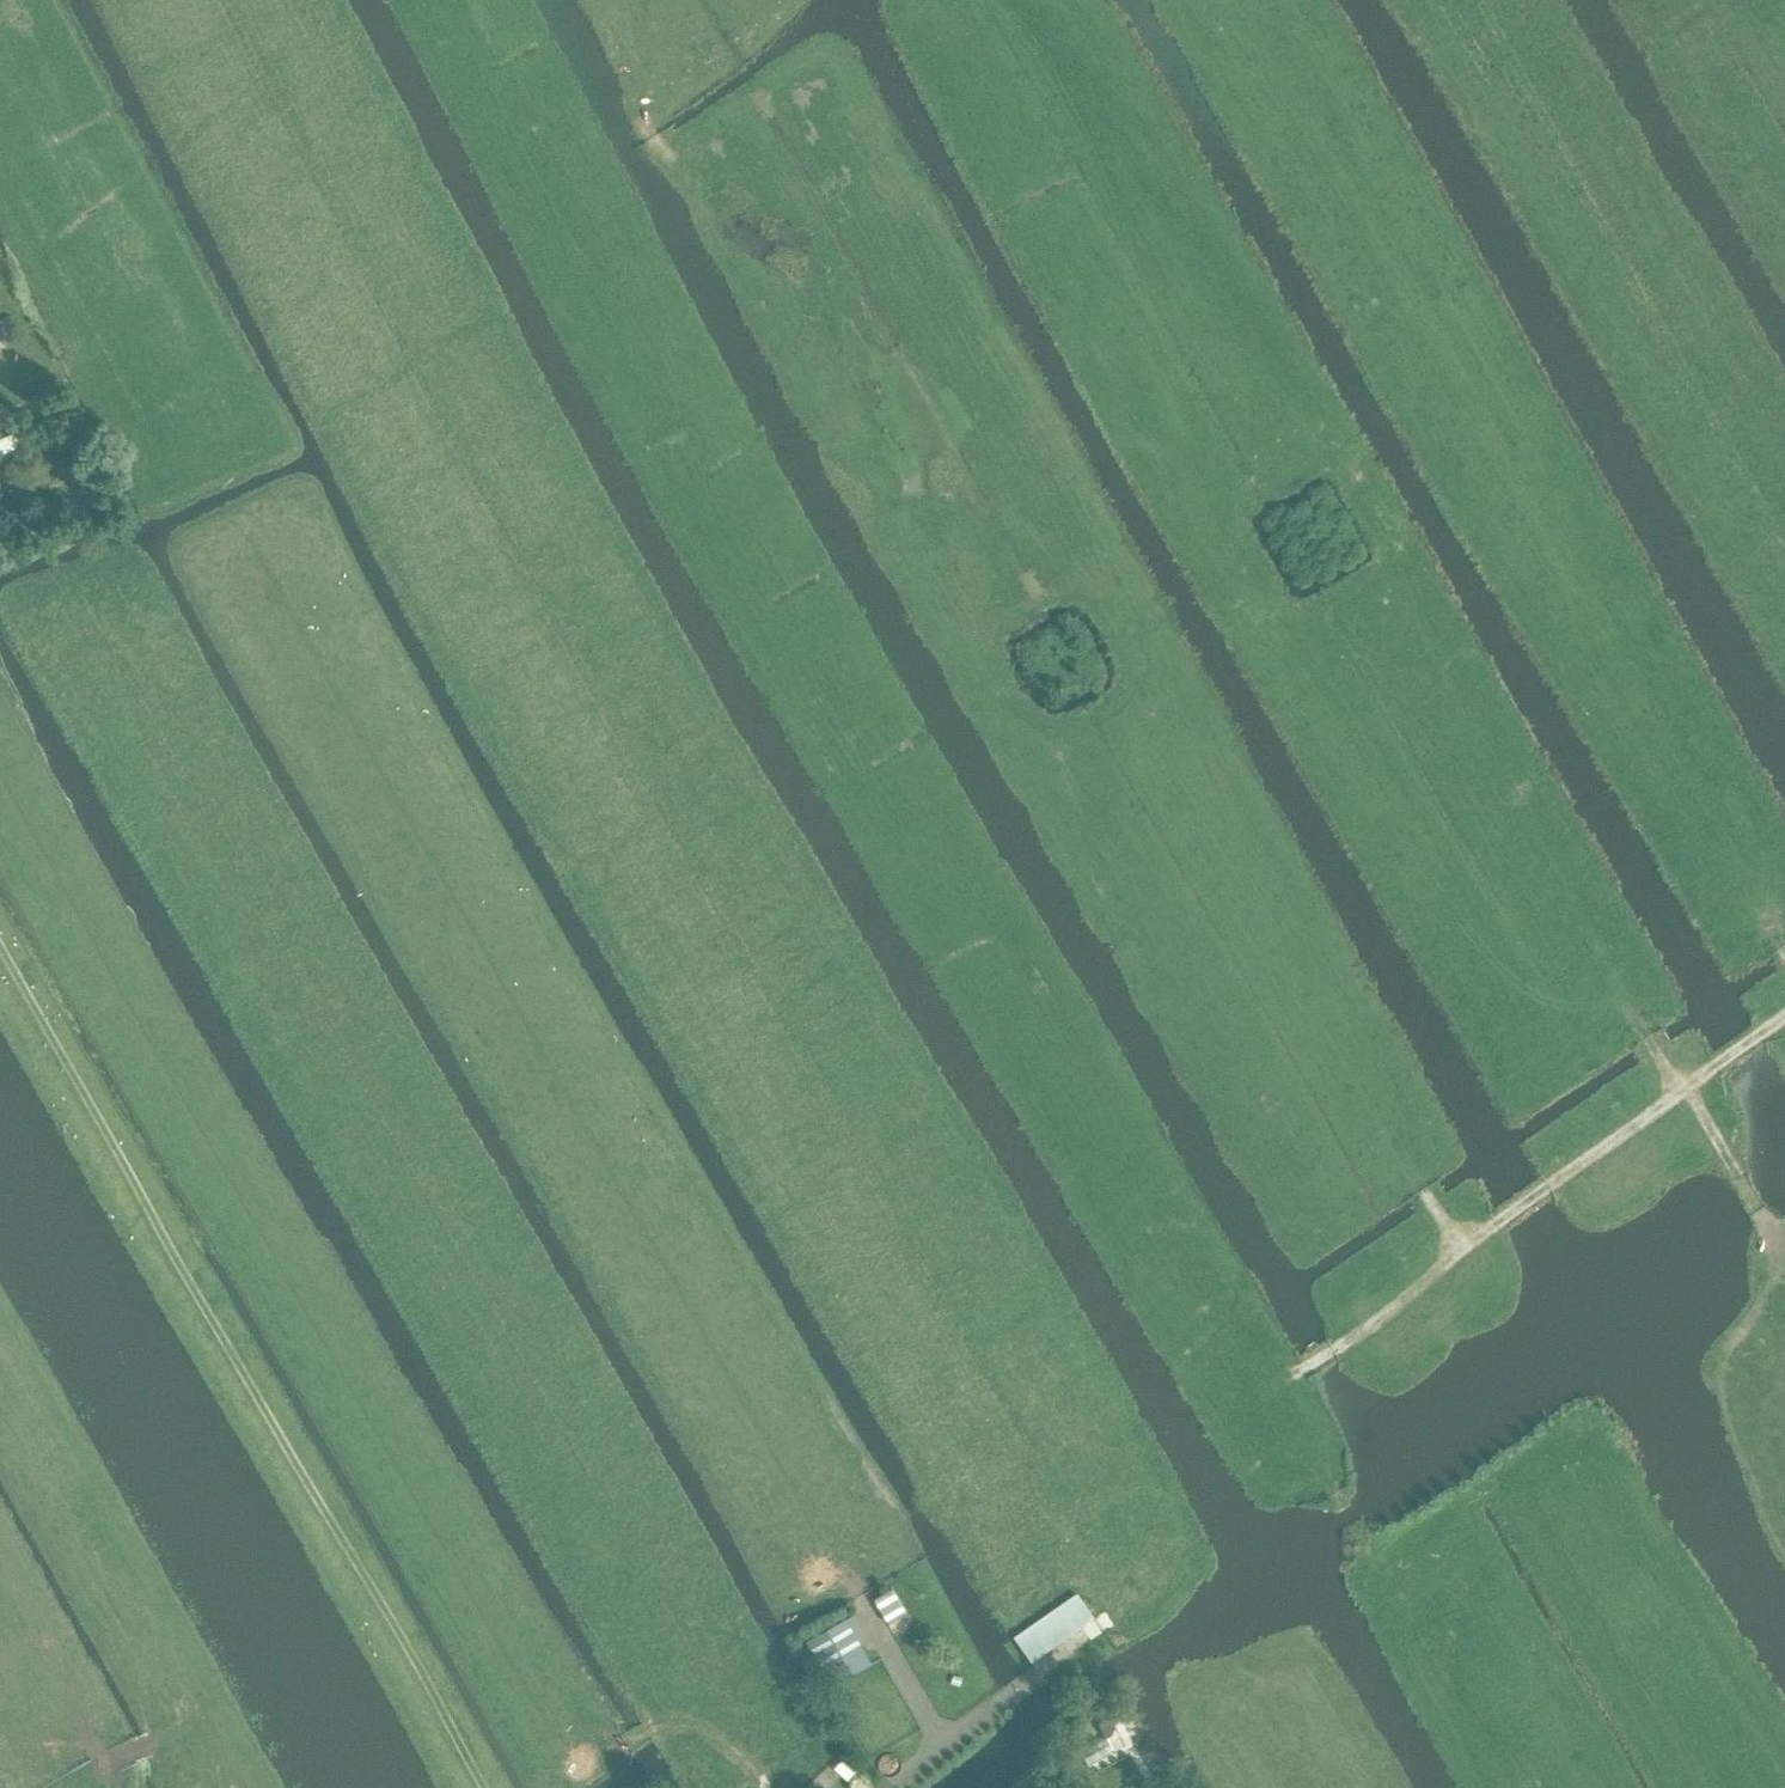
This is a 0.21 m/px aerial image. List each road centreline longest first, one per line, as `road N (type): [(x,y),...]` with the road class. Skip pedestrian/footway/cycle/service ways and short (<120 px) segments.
road 1 (track): [(483,1787),(0,944)]
road 2 (track): [(1784,1018),(1302,1368)]
road 3 (track): [(1646,1039),(1668,1076),(1686,1087),(1741,1183)]

